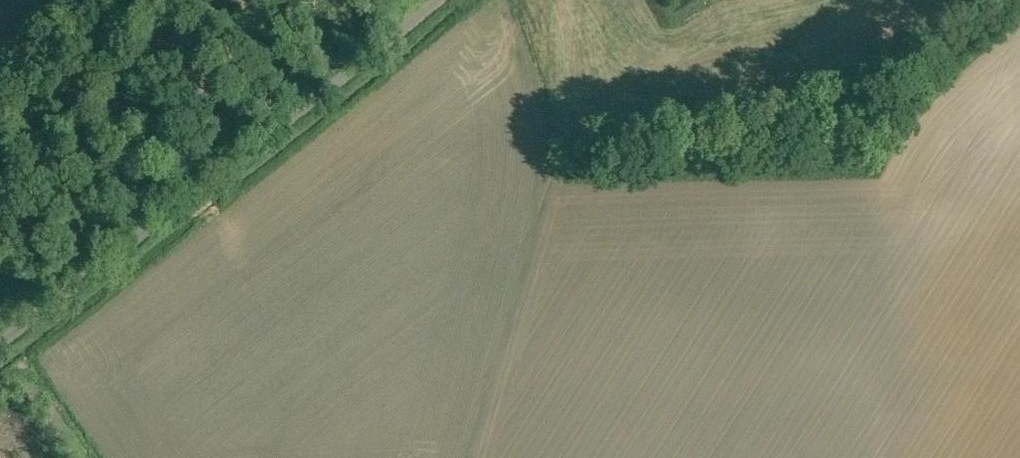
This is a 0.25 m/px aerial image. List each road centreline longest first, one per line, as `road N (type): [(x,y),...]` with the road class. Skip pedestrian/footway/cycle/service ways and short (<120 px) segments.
road 1 (residential): [(0,316),(386,0)]

